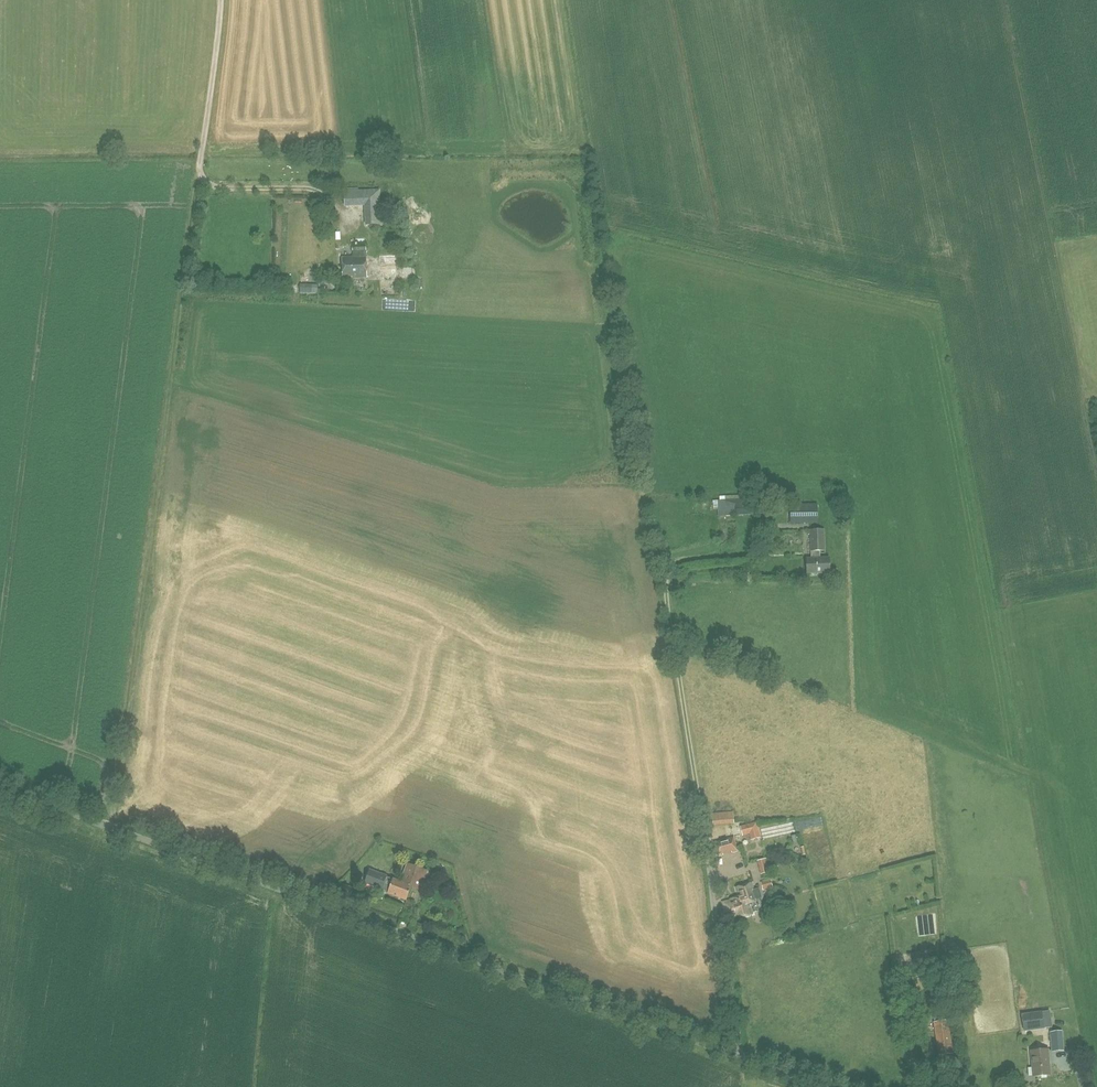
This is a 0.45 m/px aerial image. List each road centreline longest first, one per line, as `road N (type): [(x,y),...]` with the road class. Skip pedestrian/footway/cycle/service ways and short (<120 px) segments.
road 1 (unclassified): [(737,1058),(0,788)]
road 2 (unclassified): [(737,1058),(710,842)]

